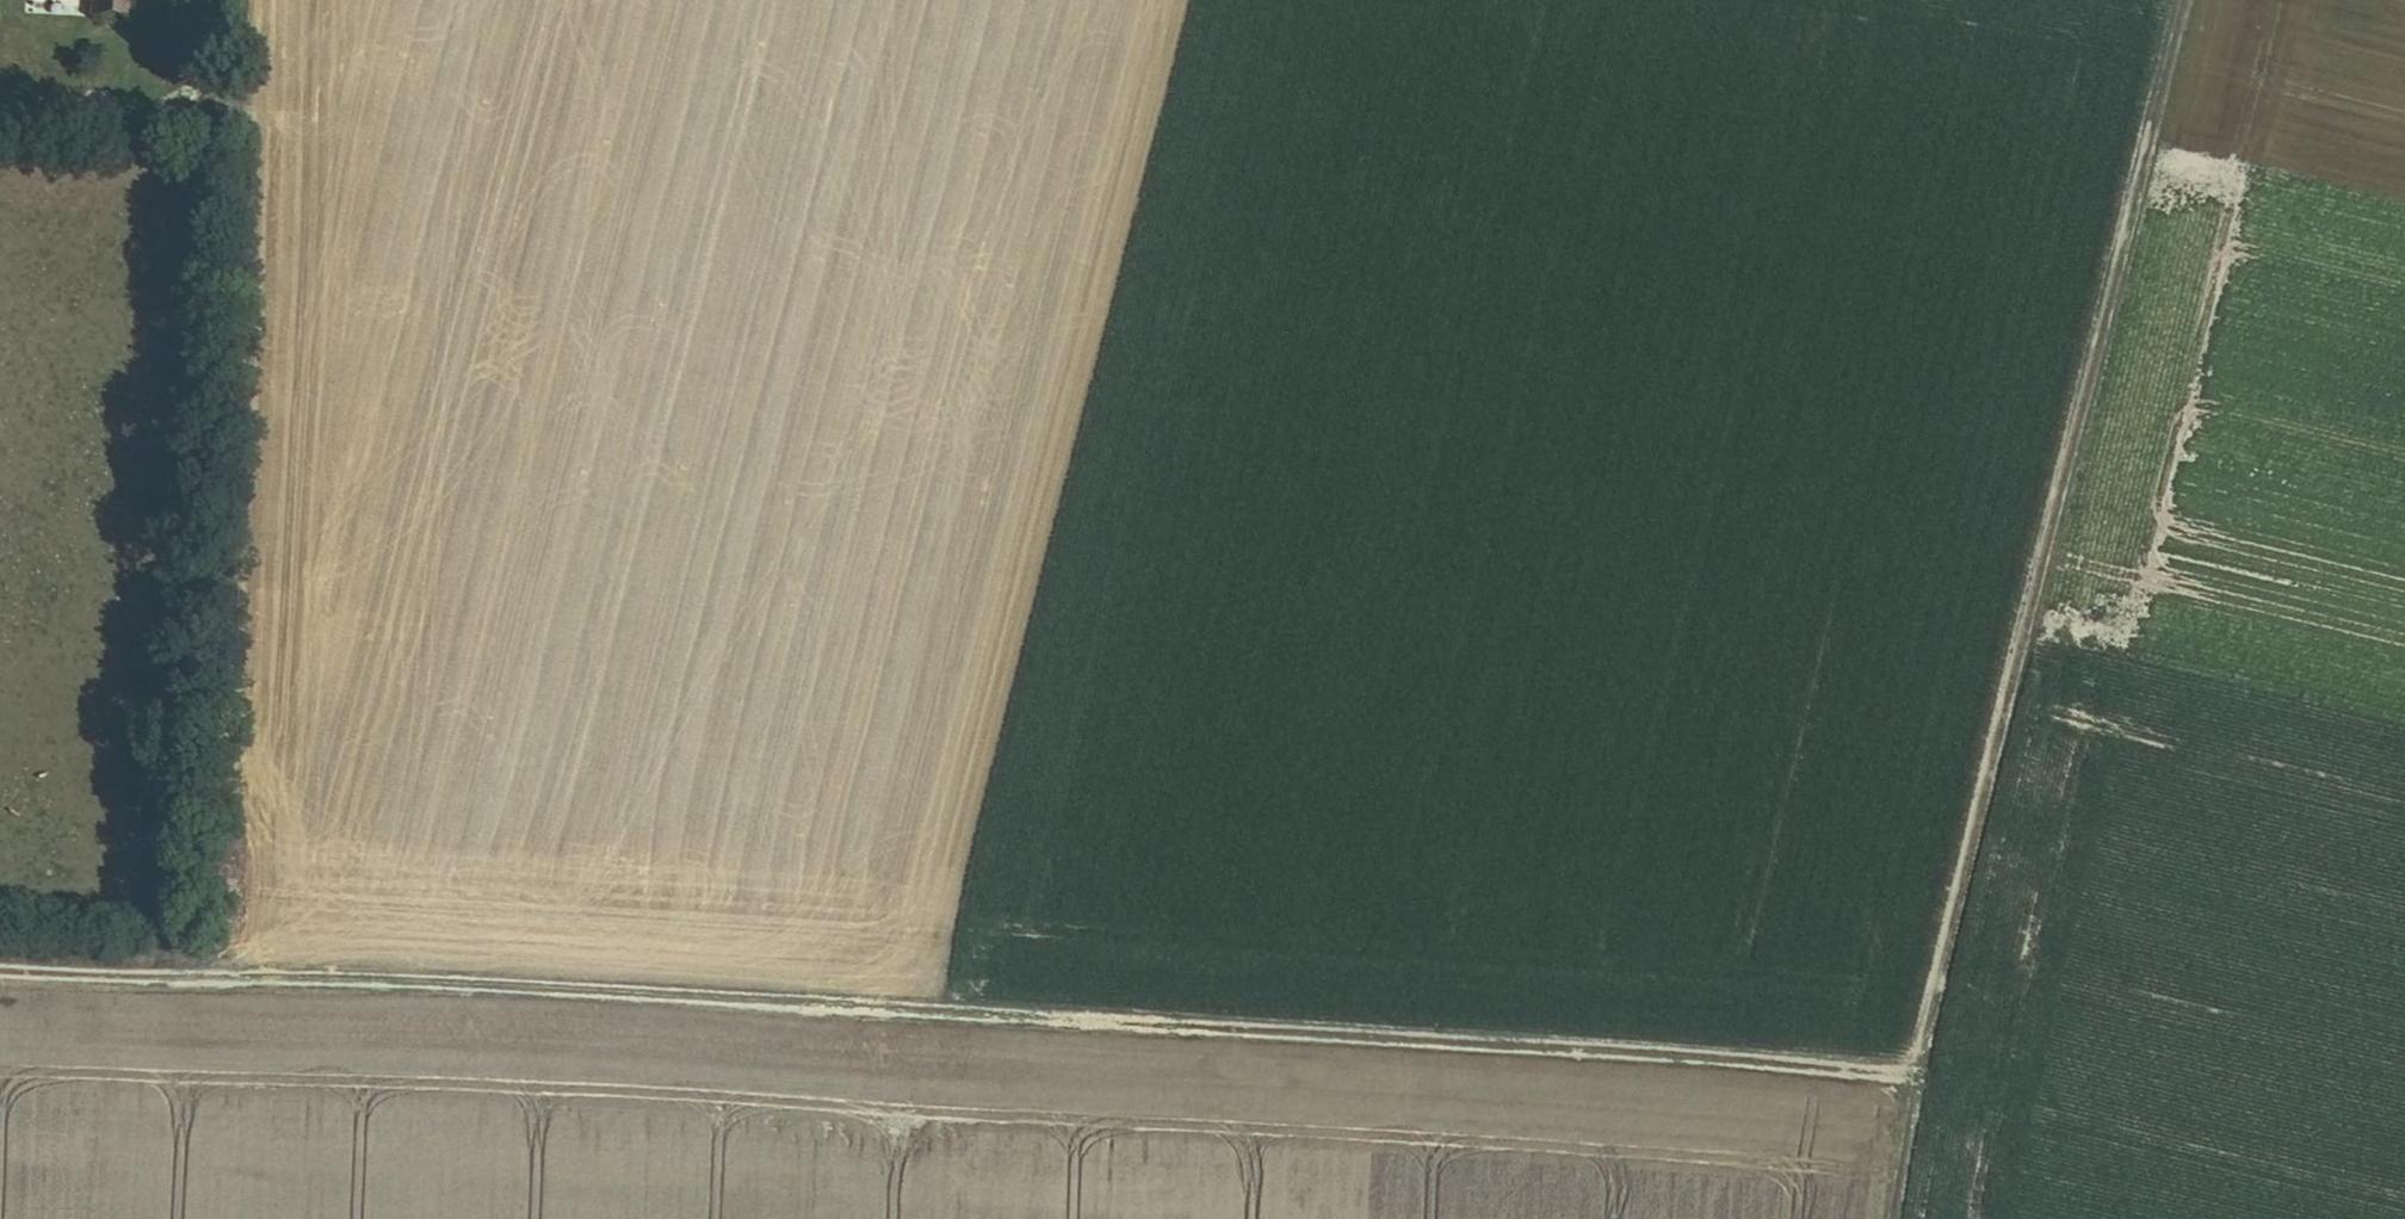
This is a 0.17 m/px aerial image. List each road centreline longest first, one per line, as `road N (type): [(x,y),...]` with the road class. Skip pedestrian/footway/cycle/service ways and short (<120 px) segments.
road 1 (track): [(1899,1057),(1759,1069),(0,964)]
road 2 (track): [(1877,1218),(1899,1057),(2167,0)]

